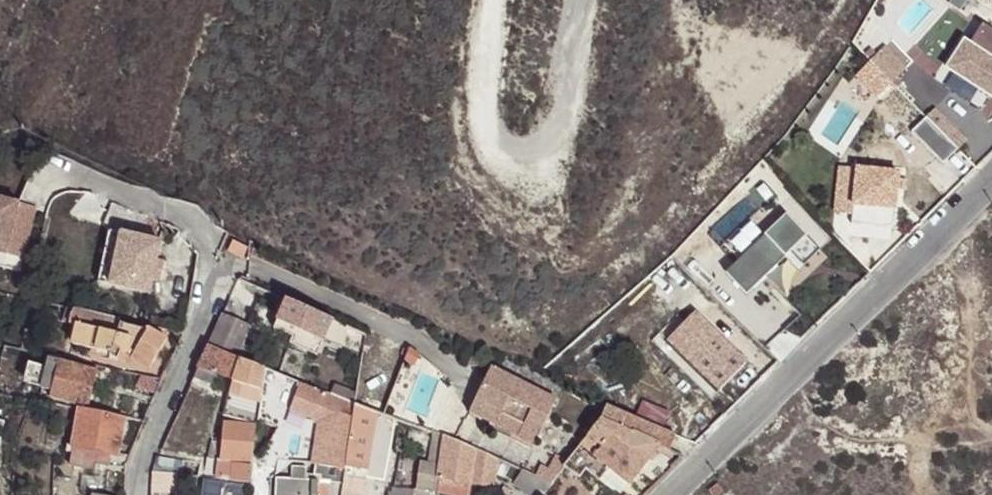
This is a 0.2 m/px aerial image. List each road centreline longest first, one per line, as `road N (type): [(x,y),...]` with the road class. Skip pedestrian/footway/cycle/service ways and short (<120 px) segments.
road 1 (residential): [(677,494),(991,179)]
road 2 (residential): [(140,494),(141,468),(228,260)]

